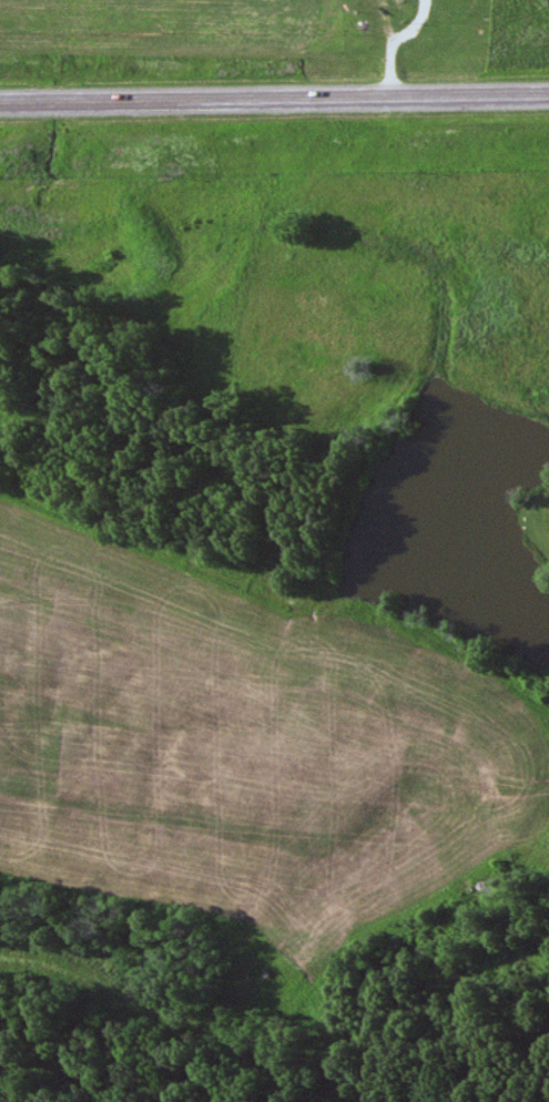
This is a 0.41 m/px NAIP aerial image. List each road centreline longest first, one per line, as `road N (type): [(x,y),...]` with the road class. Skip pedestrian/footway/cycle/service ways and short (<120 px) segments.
road 1 (primary): [(548,95),(0,102)]

